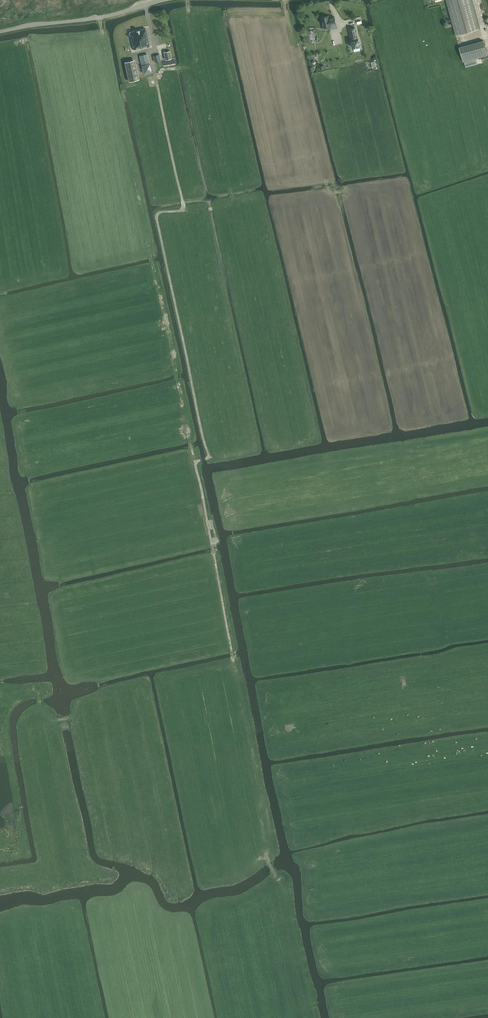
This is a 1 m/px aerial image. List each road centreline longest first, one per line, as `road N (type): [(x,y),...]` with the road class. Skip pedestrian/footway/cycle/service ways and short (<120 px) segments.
road 1 (track): [(274,871),(247,700),(101,17)]
road 2 (residential): [(0,32),(165,0)]
road 3 (track): [(274,871),(315,1017)]

